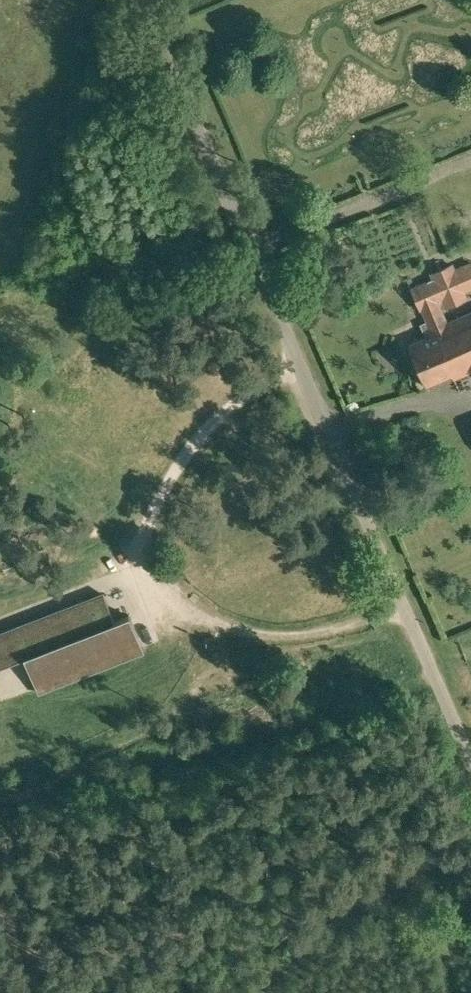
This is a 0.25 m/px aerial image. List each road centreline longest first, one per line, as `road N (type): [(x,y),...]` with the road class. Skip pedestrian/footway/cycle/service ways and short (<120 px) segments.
road 1 (track): [(298,366),(235,402),(200,437),(156,505),(143,556),(157,581),(249,635),(305,641),(403,602)]
road 2 (unclassified): [(354,489),(141,0)]
road 3 (unclassified): [(354,489),(470,751)]

